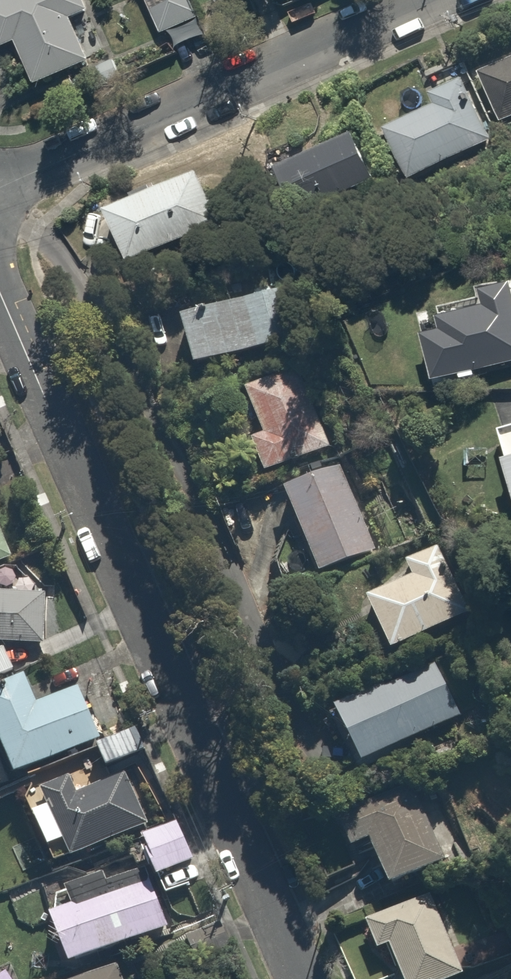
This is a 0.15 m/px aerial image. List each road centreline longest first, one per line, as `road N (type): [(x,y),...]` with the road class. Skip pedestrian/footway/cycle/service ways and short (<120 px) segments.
road 1 (residential): [(0,290),(304,978)]
road 2 (residential): [(0,188),(431,0)]

